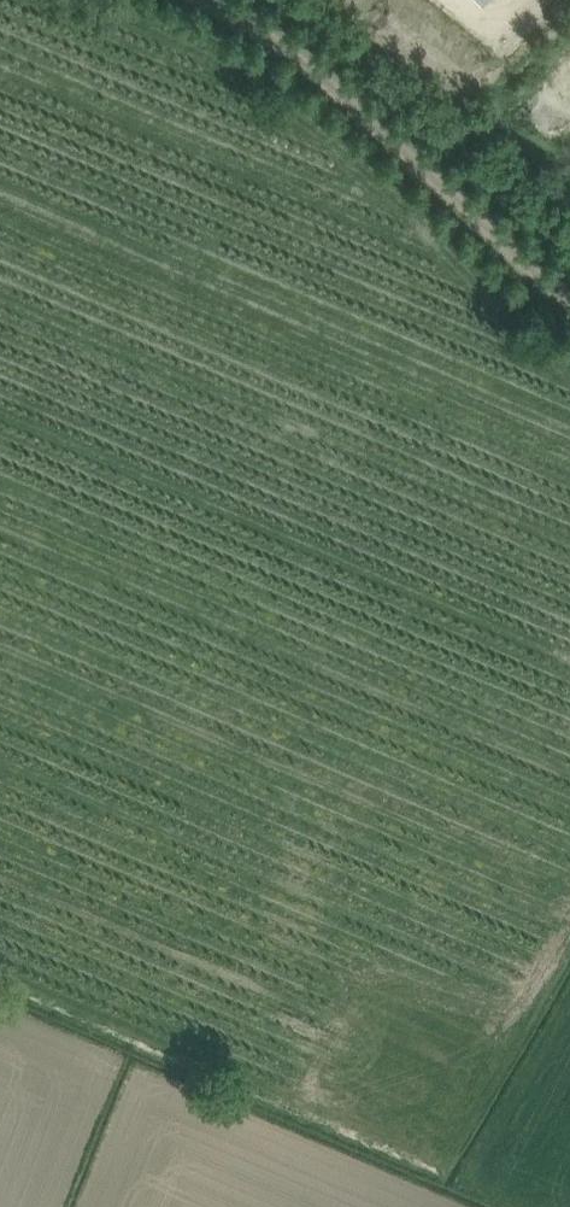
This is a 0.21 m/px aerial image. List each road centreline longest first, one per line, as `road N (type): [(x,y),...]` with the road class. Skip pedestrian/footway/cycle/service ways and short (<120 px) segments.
road 1 (track): [(569,314),(206,0)]

